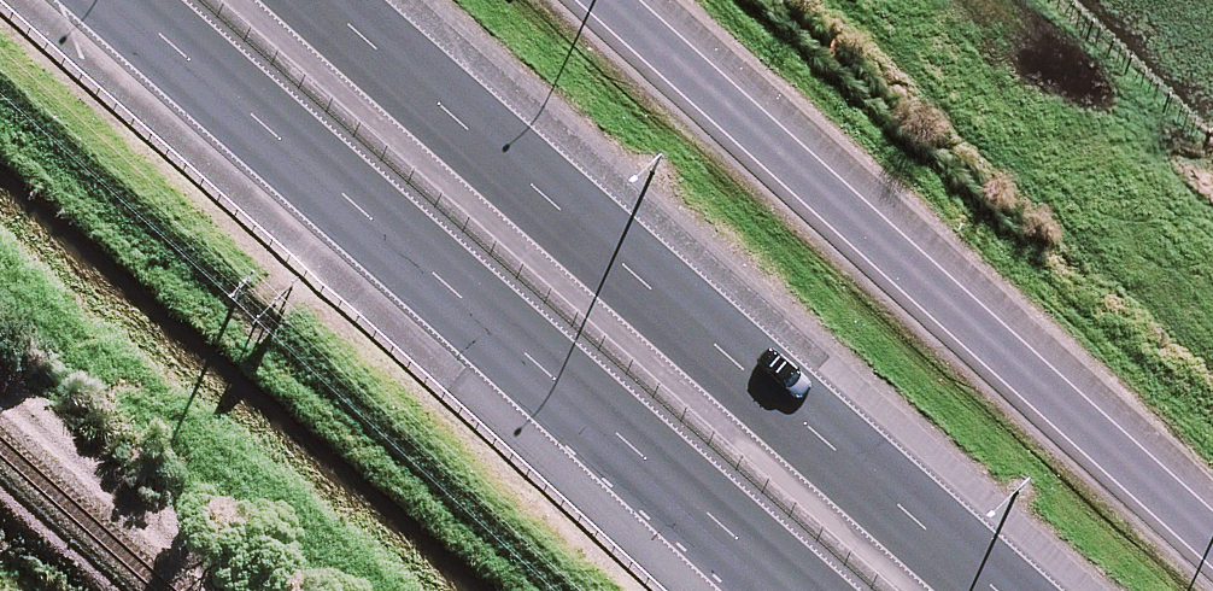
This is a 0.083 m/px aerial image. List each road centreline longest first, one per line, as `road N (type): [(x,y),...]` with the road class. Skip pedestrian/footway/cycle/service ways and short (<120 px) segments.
road 1 (motorway): [(354,0),(1027,590)]
road 2 (motorway): [(616,0),(1212,537)]
road 3 (motorway): [(799,590),(427,269)]
road 4 (motorway): [(777,590),(427,269)]
road 5 (motorway): [(427,269),(120,0)]

